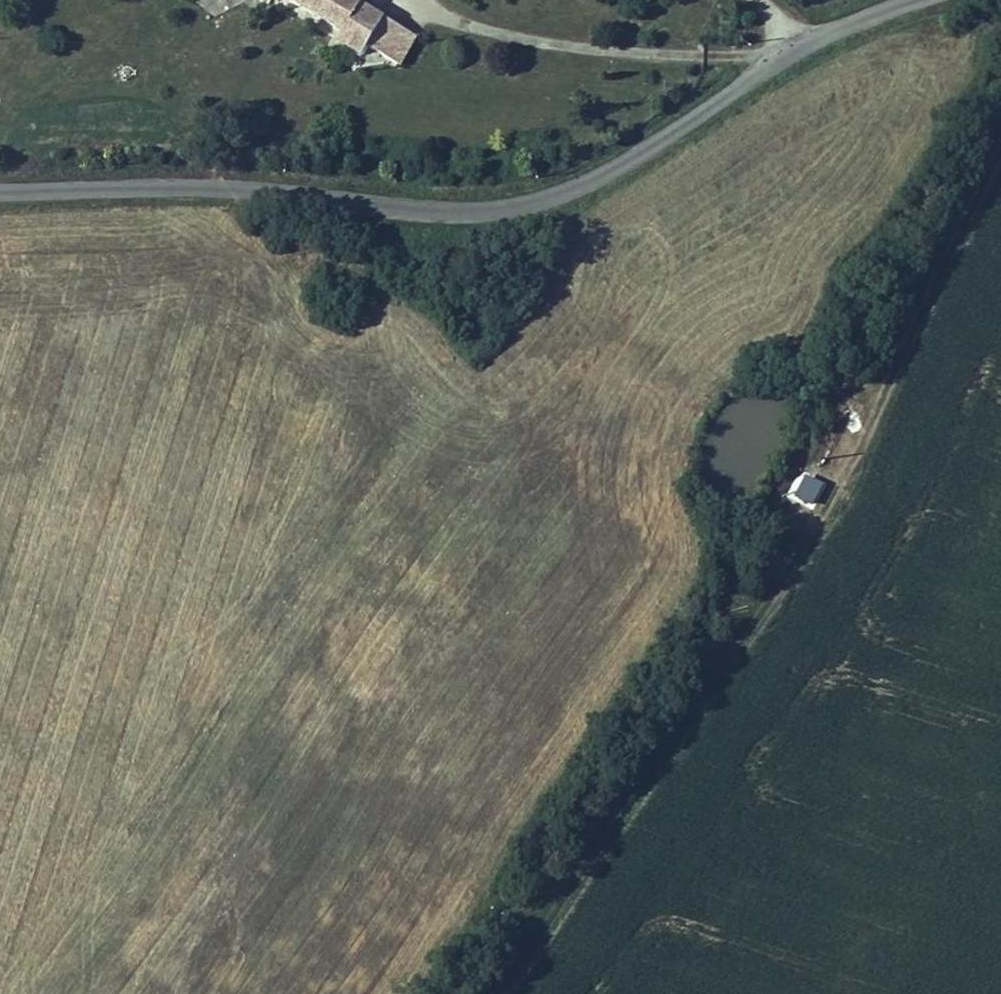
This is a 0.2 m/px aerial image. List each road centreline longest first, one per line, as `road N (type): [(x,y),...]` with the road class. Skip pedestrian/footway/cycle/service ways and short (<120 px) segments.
road 1 (unclassified): [(897,0),(743,75),(601,169),(501,202),(412,203),(209,182),(0,187)]

